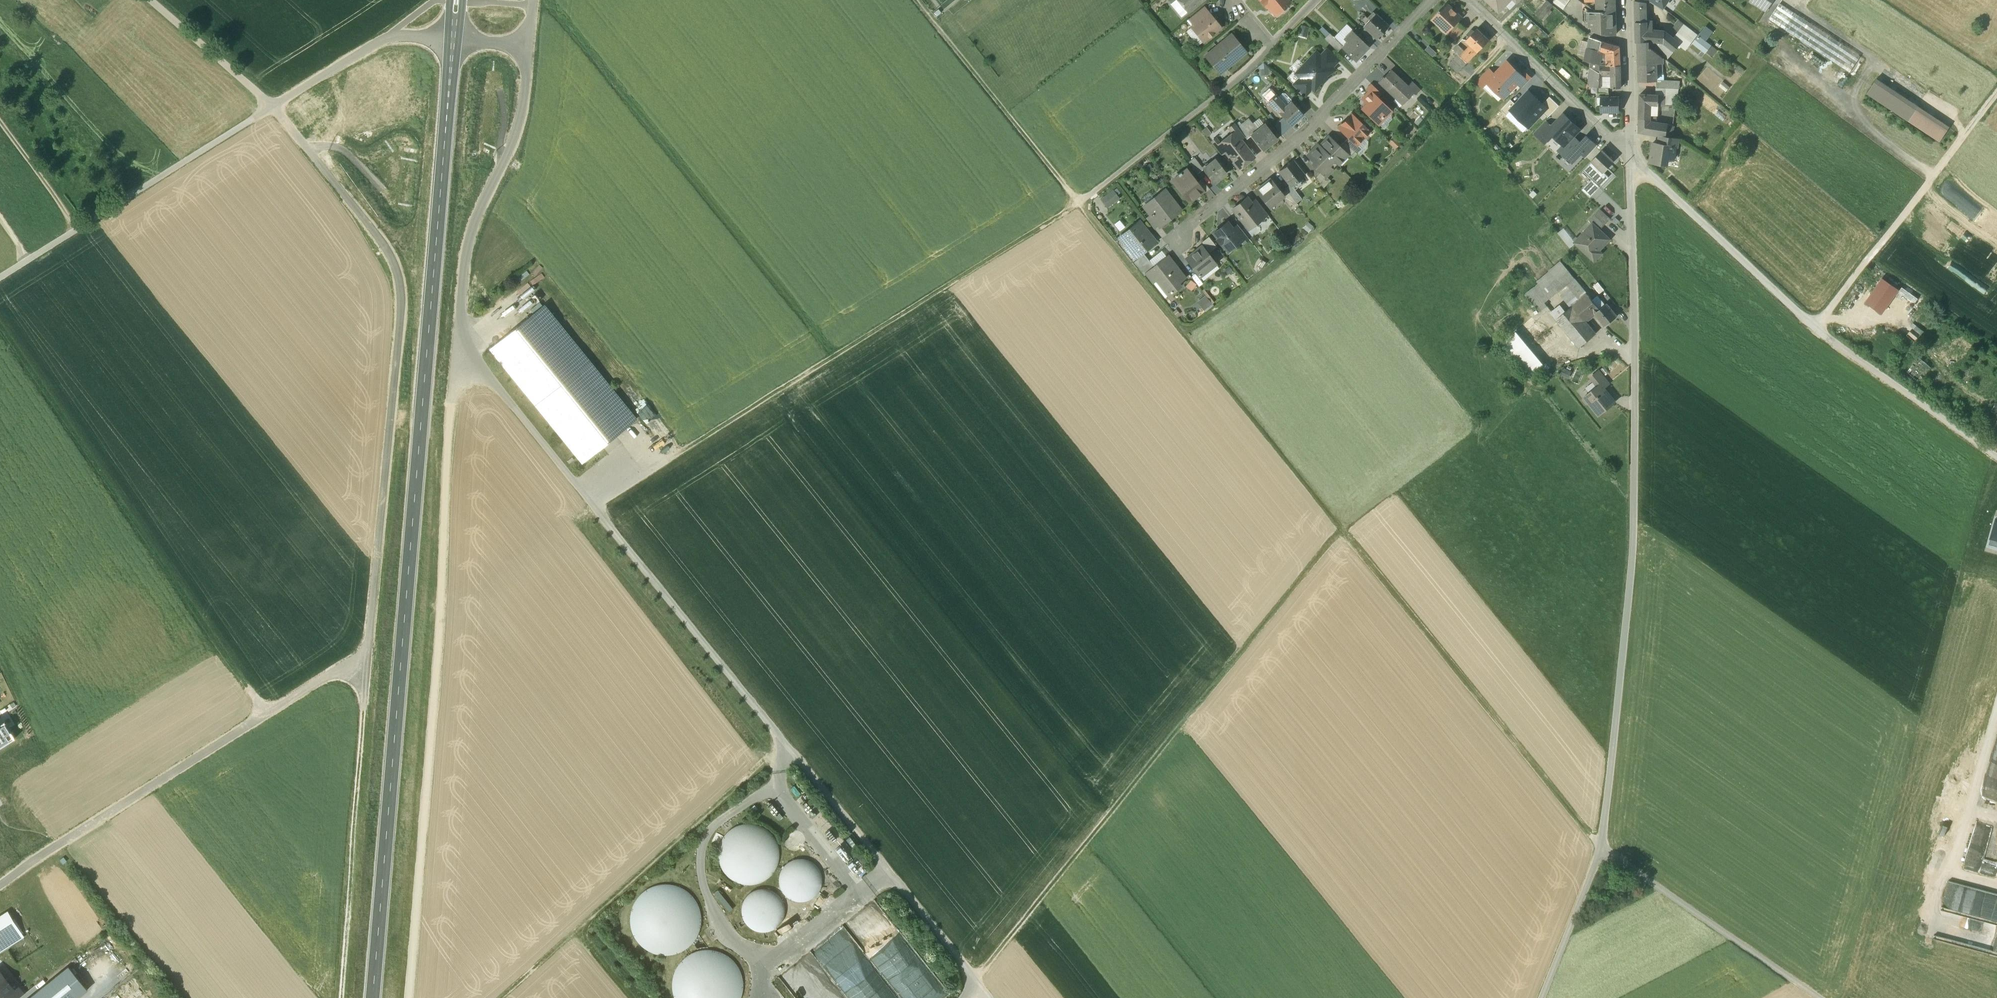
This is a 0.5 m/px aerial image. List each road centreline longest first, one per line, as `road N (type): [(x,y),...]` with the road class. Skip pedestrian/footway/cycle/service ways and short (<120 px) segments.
road 1 (tertiary): [(456,0),(372,997)]
road 2 (track): [(379,237),(400,282),(401,311),(366,669),(329,674),(0,882)]
road 3 (track): [(989,997),(478,361)]
road 4 (track): [(916,0),(1185,334),(1356,199),(1451,101)]
road 5 (track): [(1185,334),(1601,844)]
road 6 (track): [(409,997),(450,414),(453,388),(478,361)]
road 7 (track): [(1350,536),(975,980)]
road 8 (track): [(1083,199),(594,506)]
road 9 (track): [(0,324),(266,714)]
road 10 (track): [(0,277),(379,40)]
road 11 (track): [(1601,848),(1631,576),(1635,423)]
road 12 (track): [(502,997),(786,745)]
road 13 (residential): [(1431,0),(1304,135),(1176,237)]
road 14 (track): [(379,237),(273,106),(152,0)]
road 15 (track): [(366,669),(341,997)]
road 16 (track): [(1083,199),(1250,69),(1314,0)]
road 17 (track): [(1815,325),(1996,94)]
road 18 (residential): [(1635,423),(1629,155)]
road 19 (track): [(1818,997),(1601,848)]
road 20 (residential): [(1467,0),(1629,155)]
road 21 (track): [(1541,997),(1601,848)]
road 22 (residential): [(1629,155),(1628,0)]

